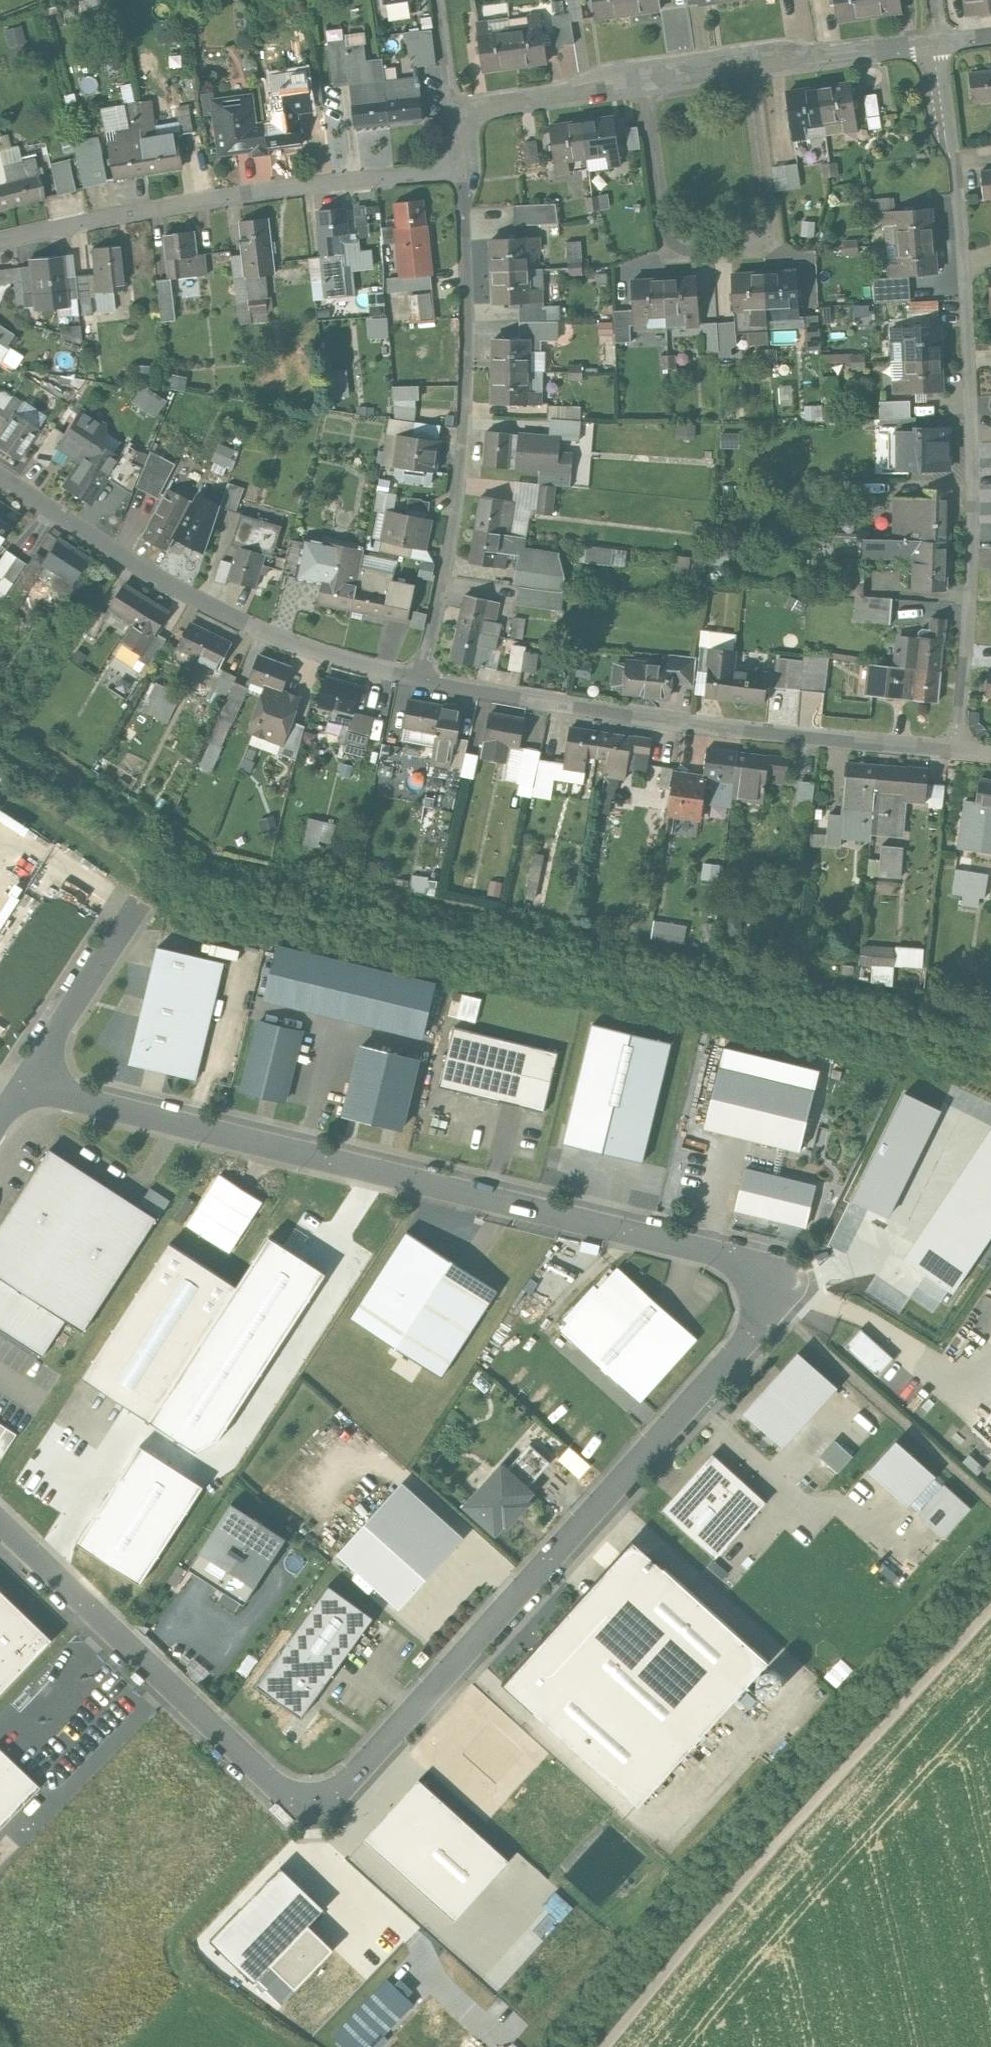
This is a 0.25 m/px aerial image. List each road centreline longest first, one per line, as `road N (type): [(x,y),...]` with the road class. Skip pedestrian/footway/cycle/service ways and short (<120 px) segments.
road 1 (unclassified): [(23,1086),(724,1254),(765,1274),(775,1307),(330,1795),(296,1797),(267,1781),(0,1520)]
road 2 (residential): [(968,753),(982,482),(965,186),(939,37)]
road 3 (track): [(607,2046),(657,1979),(990,1614)]
road 4 (residential): [(418,669),(505,693),(715,727),(968,753)]
road 5 (residential): [(418,669),(456,560),(470,437),(462,172)]
road 6 (residential): [(0,242),(228,197),(462,172)]
road 7 (residential): [(0,477),(192,595),(320,644),(418,669)]
road 8 (residential): [(645,81),(661,213),(672,238),(689,252),(753,246),(765,232),(768,208),(746,66)]
road 9 (unclassified): [(23,1086),(139,904)]
road 10 (residential): [(939,37),(746,66)]
road 11 (residential): [(645,81),(454,116)]

